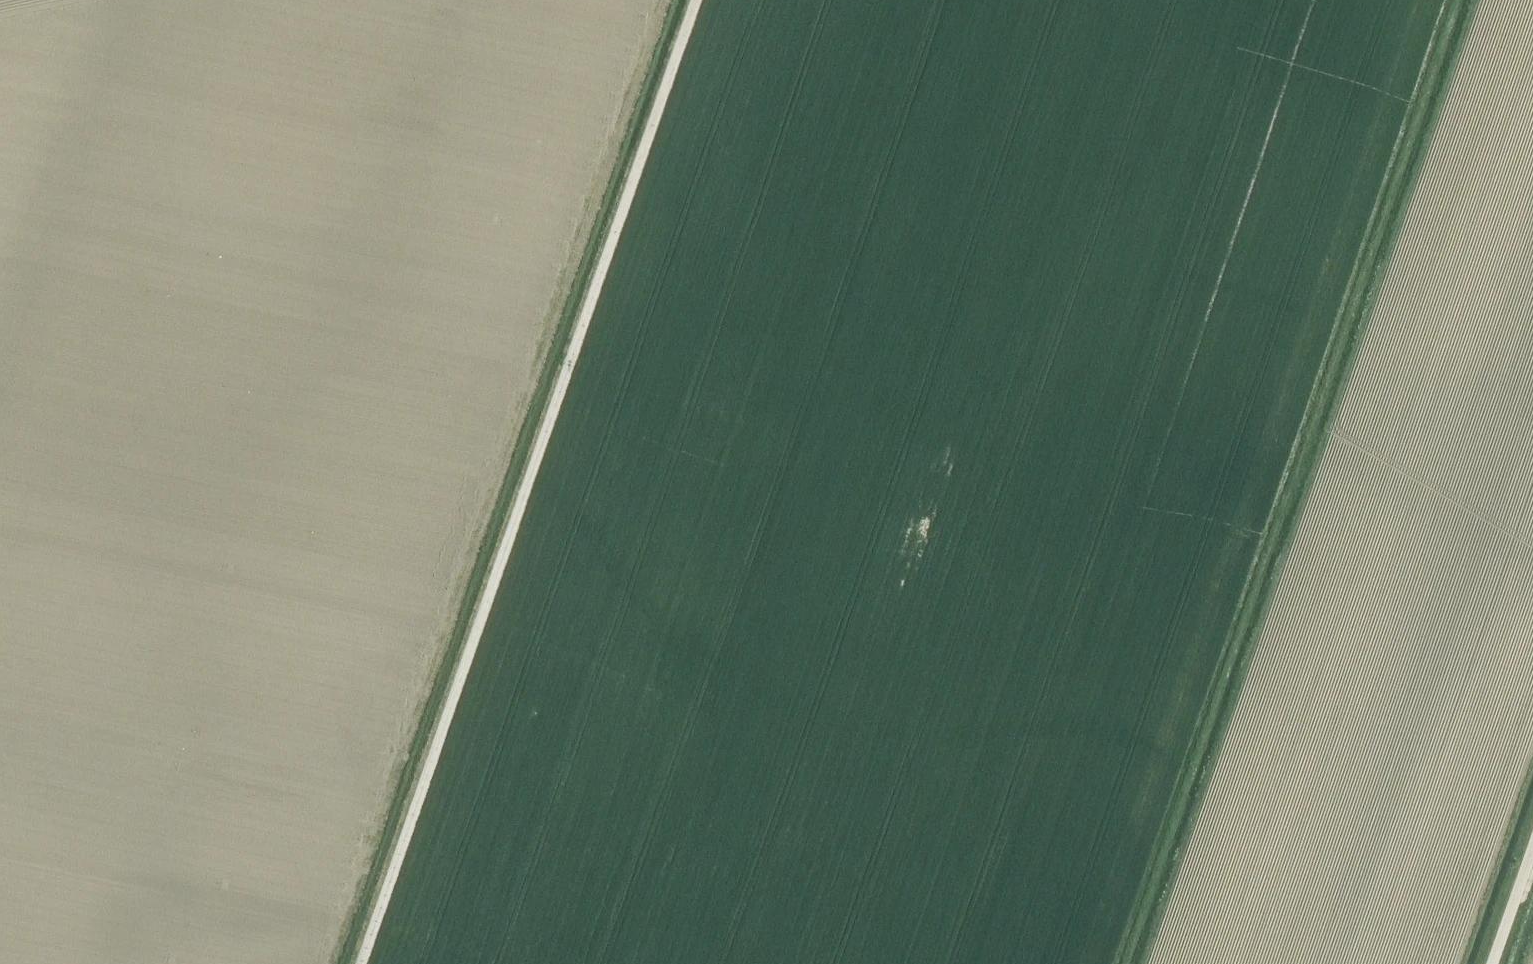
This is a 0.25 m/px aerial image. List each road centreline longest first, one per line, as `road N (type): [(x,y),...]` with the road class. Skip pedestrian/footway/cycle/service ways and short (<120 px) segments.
road 1 (track): [(360,963),(696,0)]

